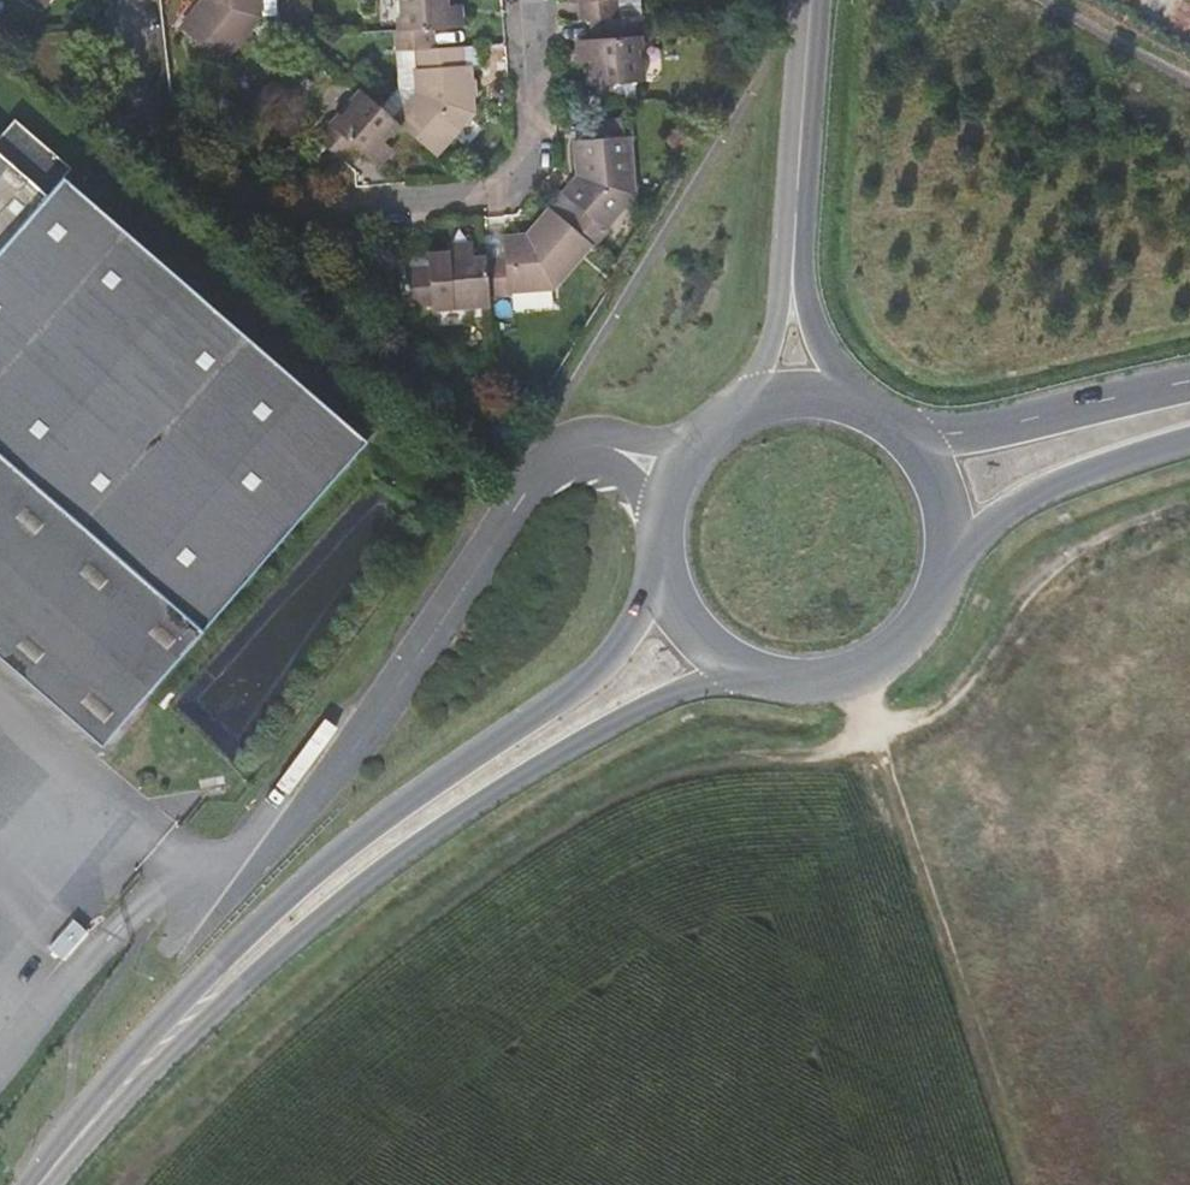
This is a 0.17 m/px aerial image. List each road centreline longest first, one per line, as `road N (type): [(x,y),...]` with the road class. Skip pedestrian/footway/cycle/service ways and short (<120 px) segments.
road 1 (track): [(130,1184),(283,1030),(618,795),(715,764),(819,755),(963,700),(1033,606),(1080,564),(1129,534),(1189,518)]
road 2 (tertiary): [(661,561),(624,645),(368,835),(233,948),(132,1071)]
road 3 (tertiary): [(132,1071),(502,793),(631,718),(740,677)]
road 4 (residential): [(140,0),(160,132),(257,220),(489,206),(551,128),(540,0)]
road 5 (track): [(854,689),(887,731),(1031,1184)]
road 6 (tertiary): [(740,677),(798,694),(854,689),(901,665),(942,618),(959,574)]
road 7 (tertiary): [(1189,381),(922,443)]
road 8 (residential): [(795,273),(816,0)]
road 9 (tertiary): [(959,574),(1049,488),(1189,443)]
road 10 (tertiary): [(734,415),(698,445),(672,485),(661,561)]
road 11 (residential): [(795,273),(772,350),(734,415)]
road 12 (tertiary): [(661,561),(676,611),(702,648),(740,677)]
road 13 (tertiary): [(42,1184),(132,1071)]
road 14 (residential): [(859,402),(795,273)]
road 15 (tertiary): [(959,574),(960,524),(947,479),(922,443)]
road 16 (tertiary): [(859,402),(812,394),(734,415)]

